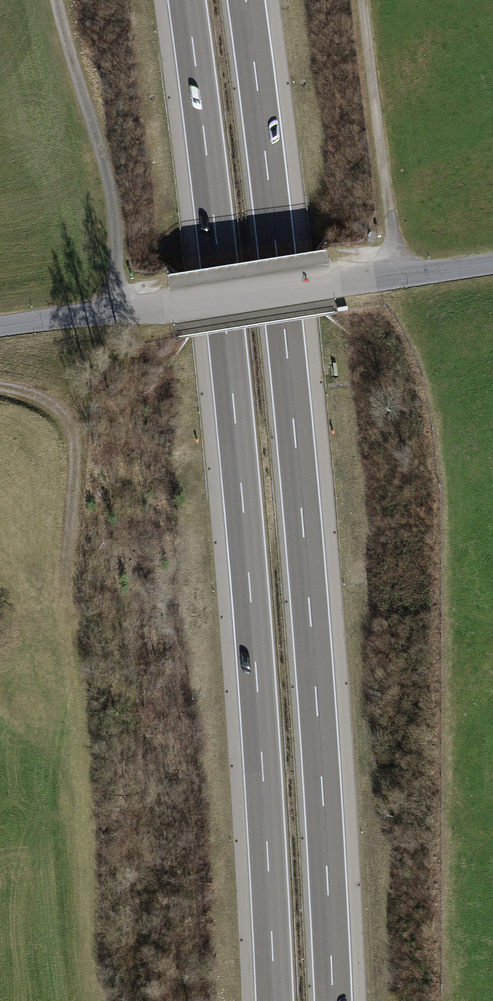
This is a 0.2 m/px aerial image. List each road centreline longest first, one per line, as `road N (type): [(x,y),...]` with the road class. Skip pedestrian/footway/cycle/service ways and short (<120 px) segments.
road 1 (motorway): [(187,0),(234,401),(275,1000)]
road 2 (motorway): [(333,1000),(308,580),(246,0)]
road 3 (residential): [(0,326),(492,260)]
road 4 (track): [(56,0),(114,208),(114,311)]
road 5 (track): [(399,274),(359,0)]
road 6 (track): [(0,388),(48,405),(73,432),(68,598)]

